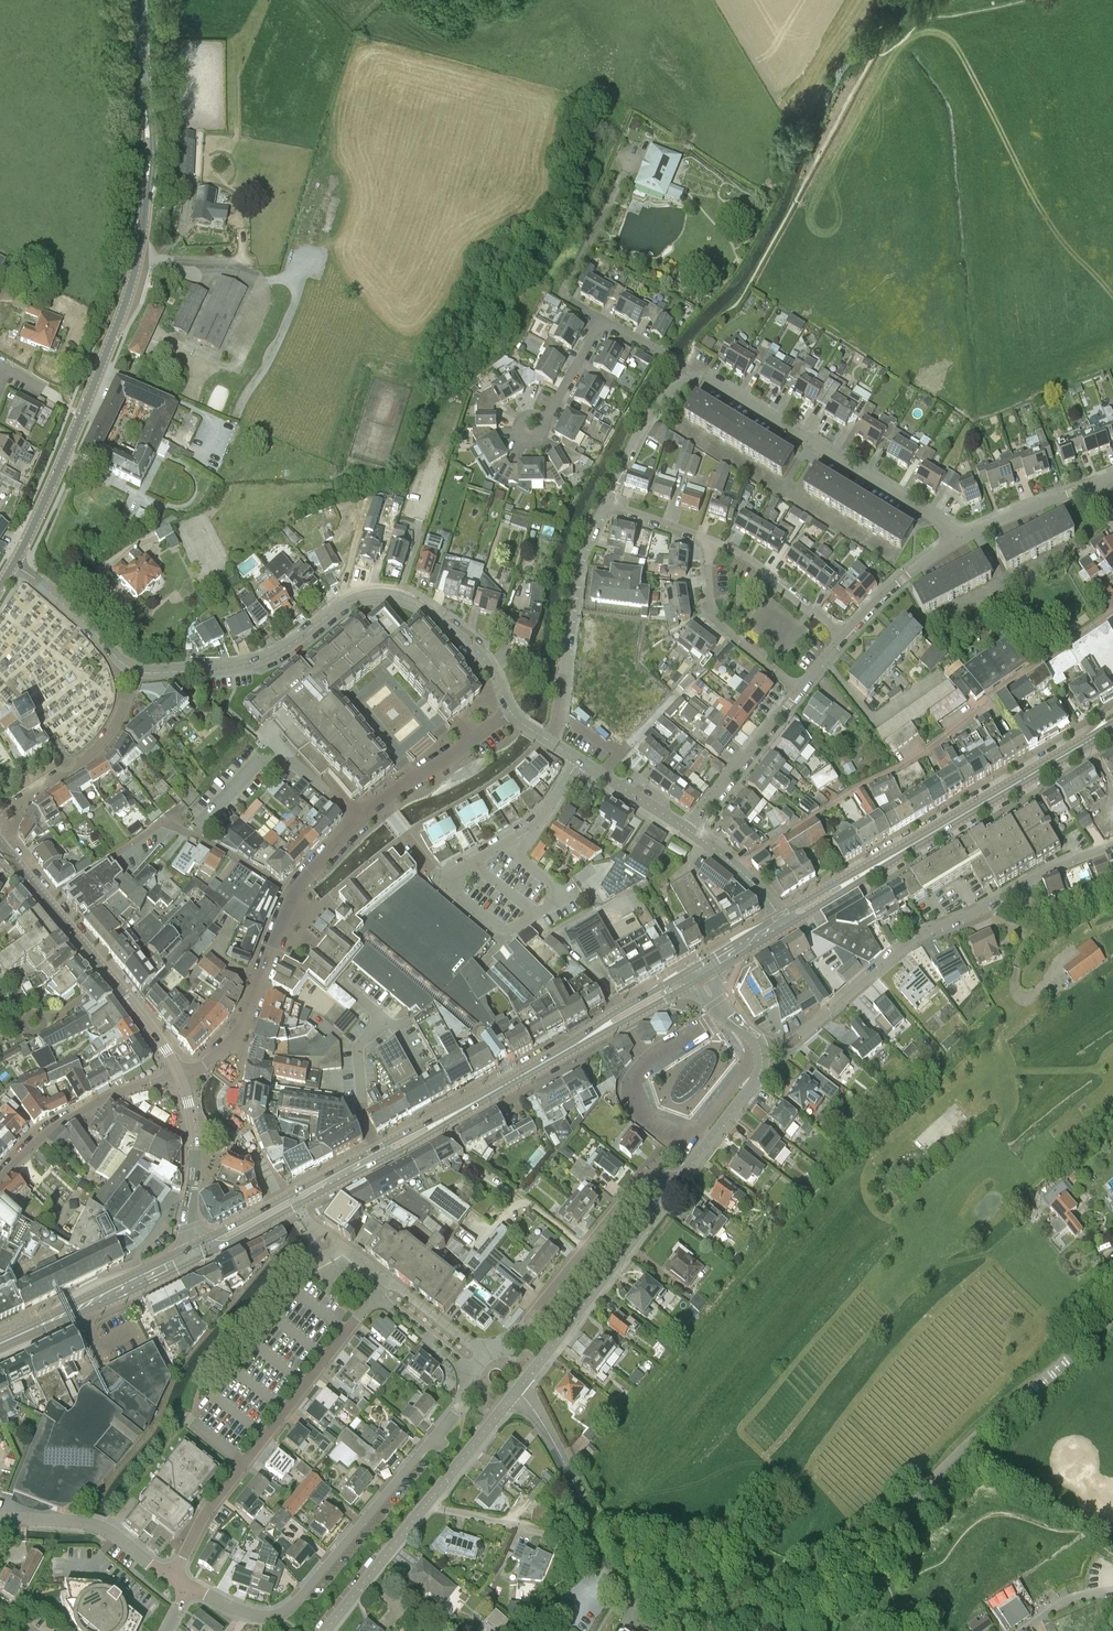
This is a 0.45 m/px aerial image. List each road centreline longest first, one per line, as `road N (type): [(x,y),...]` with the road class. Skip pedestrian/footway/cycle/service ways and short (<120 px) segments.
road 1 (unclassified): [(1112,1321),(980,1434),(835,1575),(795,1603),(739,1623),(688,1622),(632,1596),(557,1449),(516,1392)]
road 2 (unclassified): [(510,712),(484,657),(402,596),(365,594),(346,602),(258,662),(142,672),(116,658),(15,562)]
road 3 (residential): [(738,869),(847,793),(914,758),(1112,612)]
road 4 (secondary): [(15,562),(127,297),(147,188)]
road 5 (unclassified): [(179,1073),(207,1064),(236,1036),(293,896),(381,804)]
road 6 (unclassified): [(173,1576),(204,1515),(375,1294)]
road 7 (unclassified): [(280,1614),(463,1403),(475,1370)]
road 8 (primary): [(201,1259),(473,1103)]
road 9 (primary): [(473,1103),(194,1245)]
road 10 (residential): [(959,537),(693,375)]
road 11 (unclassified): [(324,1630),(516,1392)]
road 12 (secondary): [(179,1073),(5,850)]
road 13 (residential): [(798,1036),(904,945),(1015,889)]
road 14 (unclassified): [(488,1356),(523,1328),(630,1195),(653,1184),(671,1191)]
road 15 (unclassified): [(516,1392),(671,1191)]
road 16 (primary): [(903,850),(1112,727)]
road 17 (unclassified): [(606,504),(579,562),(558,717)]
road 18 (residential): [(179,1073),(75,1113),(0,1175)]
road 19 (unclassified): [(381,804),(440,879),(538,824)]
road 20 (residential): [(0,1517),(93,1523),(173,1576)]
road 21 (residential): [(708,540),(712,613),(799,689)]
road 22 (residential): [(690,830),(799,689)]
road 23 (primary): [(37,1327),(201,1259)]
road 24 (primary): [(194,1245),(37,1327)]
road 25 (secondary): [(194,1245),(187,1220),(195,1126),(179,1073)]
road 26 (residential): [(0,816),(88,757),(126,702)]
road 27 (residential): [(671,1191),(755,1081),(760,1050)]
road 28 (residential): [(844,635),(764,569),(708,540)]
road 29 (unclassified): [(381,804),(510,712)]
road 30 (unclassified): [(693,375),(646,420),(606,504)]
road 31 (residential): [(844,635),(959,537)]
road 32 (residential): [(959,537),(1093,484)]
road 33 (primary): [(786,928),(903,850)]
road 34 (primary): [(903,850),(779,916)]
road 35 (primary): [(693,967),(579,1043)]
road 36 (primary): [(579,1043),(694,984)]
road 37 (unclassified): [(387,1280),(488,1356)]
road 38 (unclassified): [(375,1294),(475,1370)]
road 39 (primary): [(473,1103),(579,1043)]

